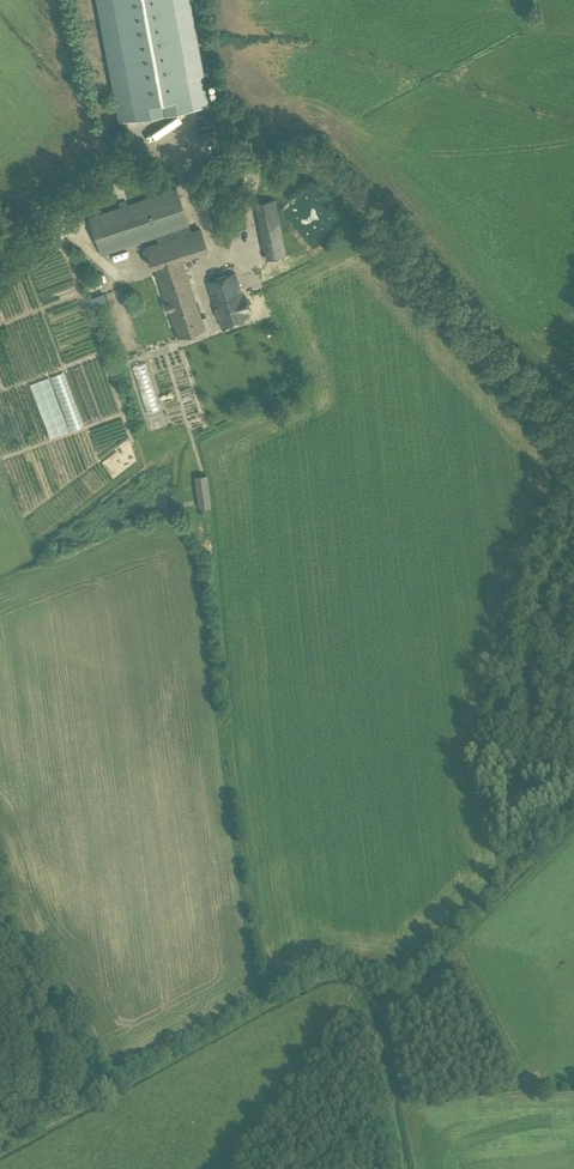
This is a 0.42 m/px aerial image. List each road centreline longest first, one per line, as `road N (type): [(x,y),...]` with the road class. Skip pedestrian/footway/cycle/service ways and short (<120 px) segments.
road 1 (unclassified): [(573,459),(311,168),(131,161),(0,260)]

